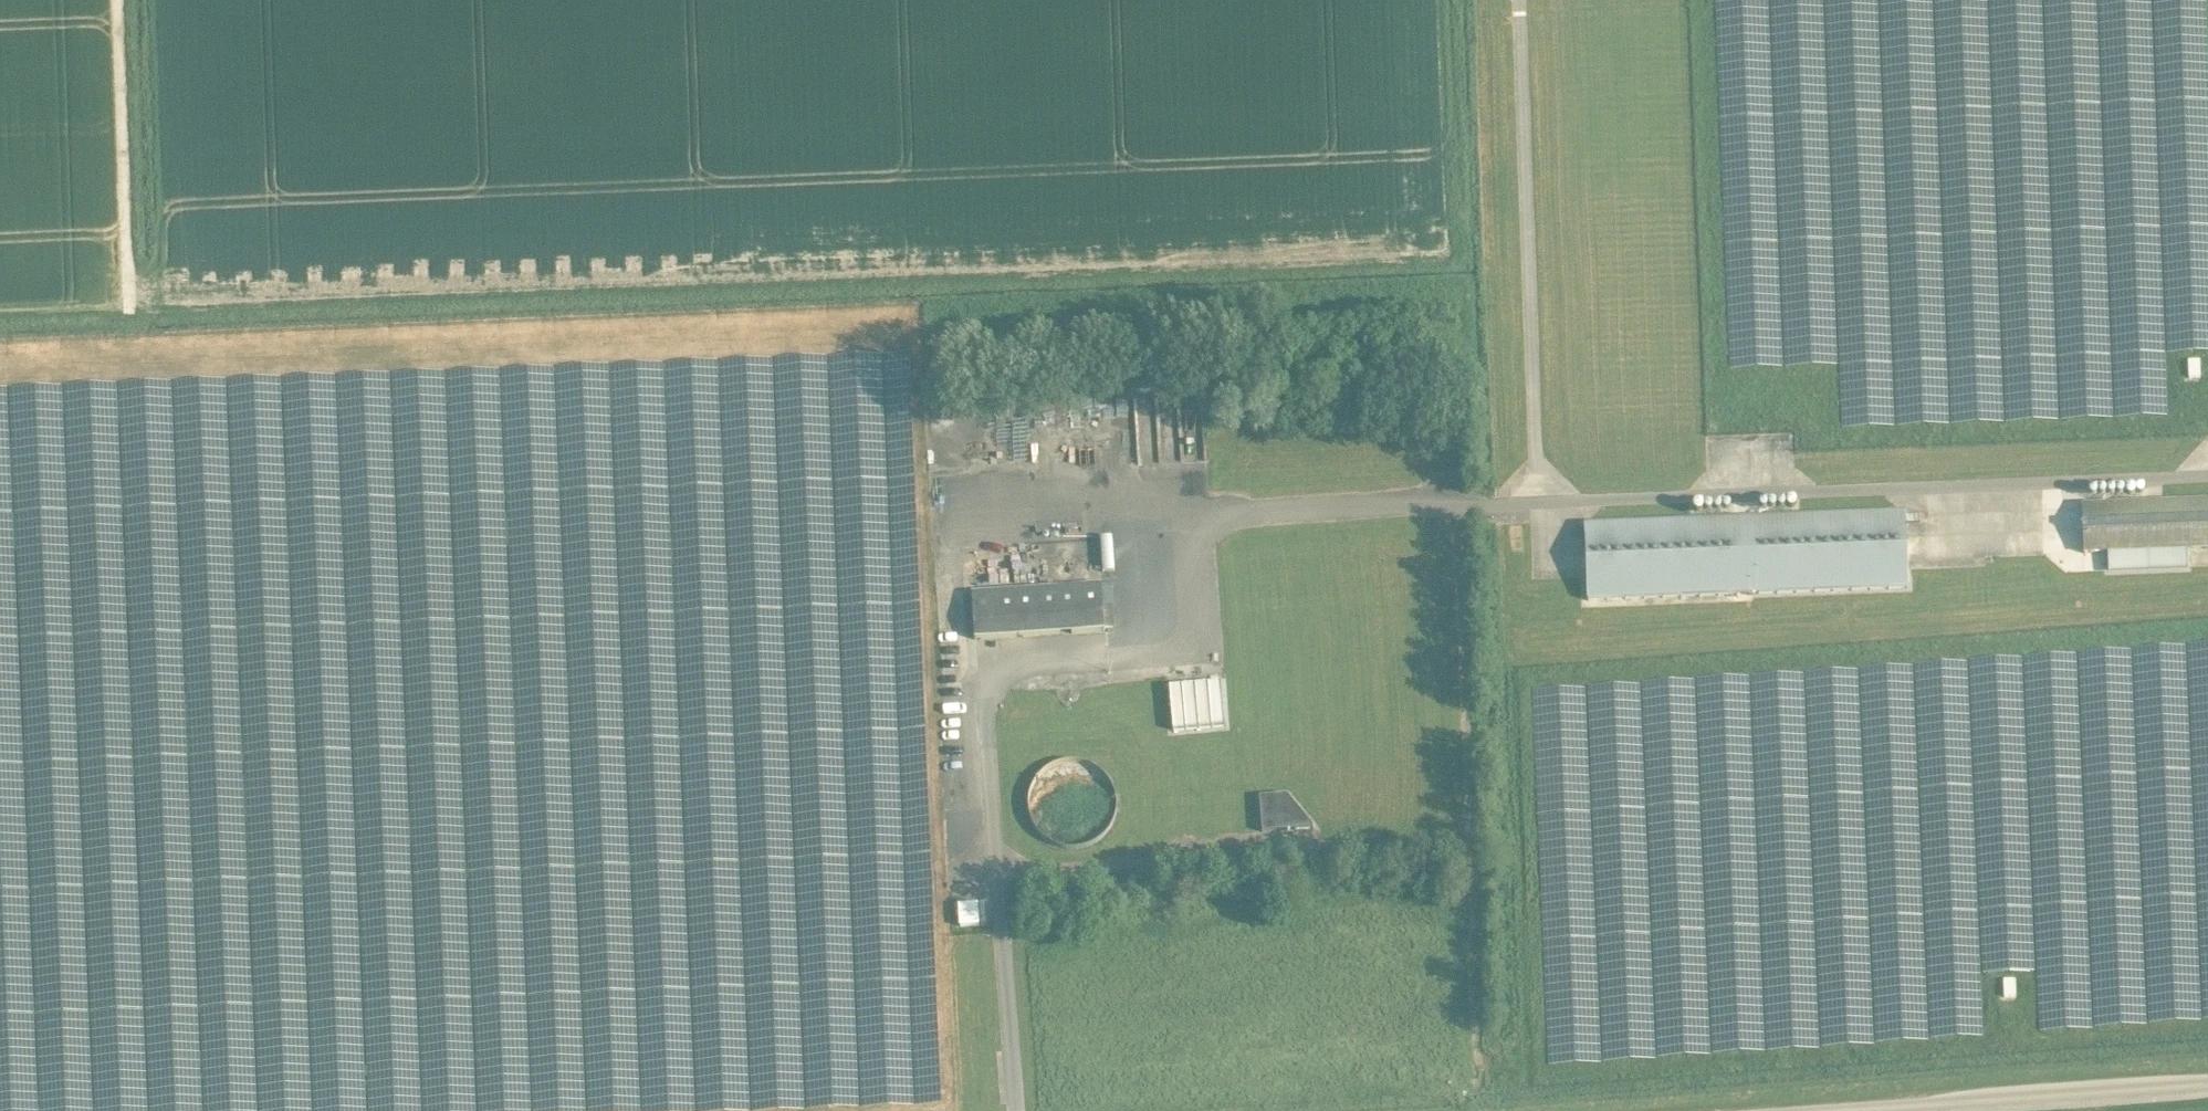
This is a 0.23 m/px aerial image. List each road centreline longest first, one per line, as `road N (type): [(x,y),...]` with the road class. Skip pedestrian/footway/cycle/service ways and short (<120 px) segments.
road 1 (unclassified): [(1809,1110),(2207,1083)]

